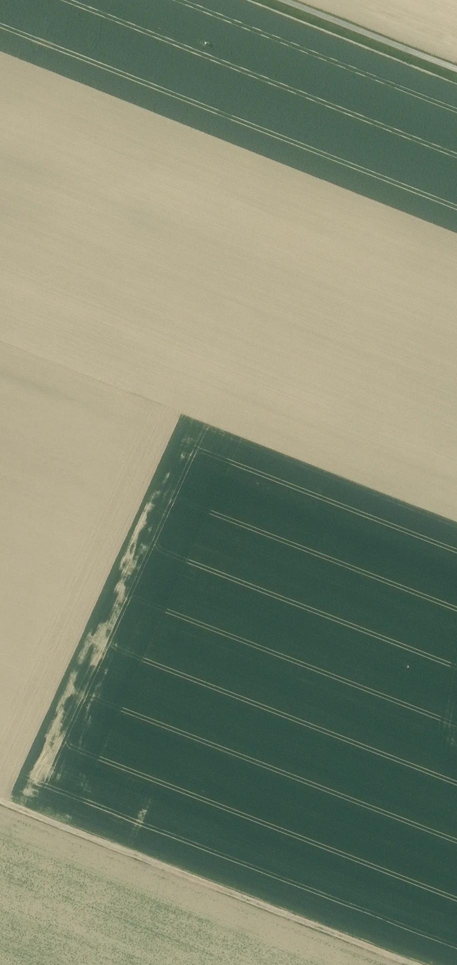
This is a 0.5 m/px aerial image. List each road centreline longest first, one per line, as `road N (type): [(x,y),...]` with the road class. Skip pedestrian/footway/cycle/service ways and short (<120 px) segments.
road 1 (track): [(456,70),(282,0)]

